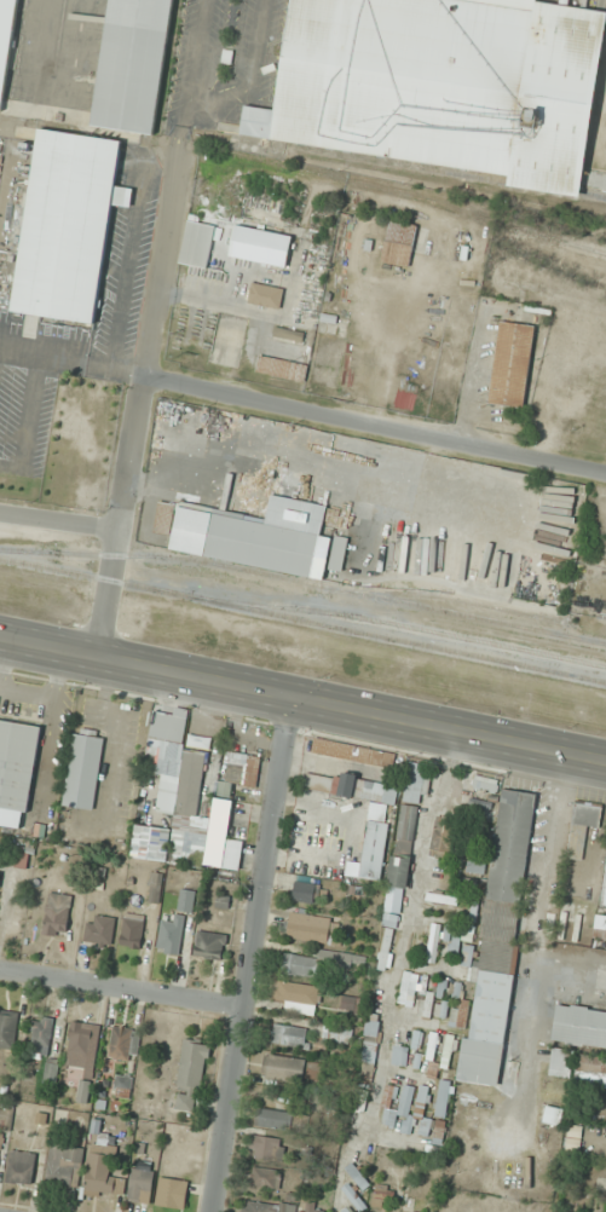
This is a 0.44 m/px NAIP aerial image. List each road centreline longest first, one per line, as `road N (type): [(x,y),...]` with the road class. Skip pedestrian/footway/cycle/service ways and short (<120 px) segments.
road 1 (primary): [(605,765),(0,638)]
road 2 (residential): [(293,699),(215,1211)]
road 3 (residential): [(605,474),(144,376)]
road 4 (residential): [(97,659),(144,376)]
road 5 (residential): [(244,1008),(0,969)]

